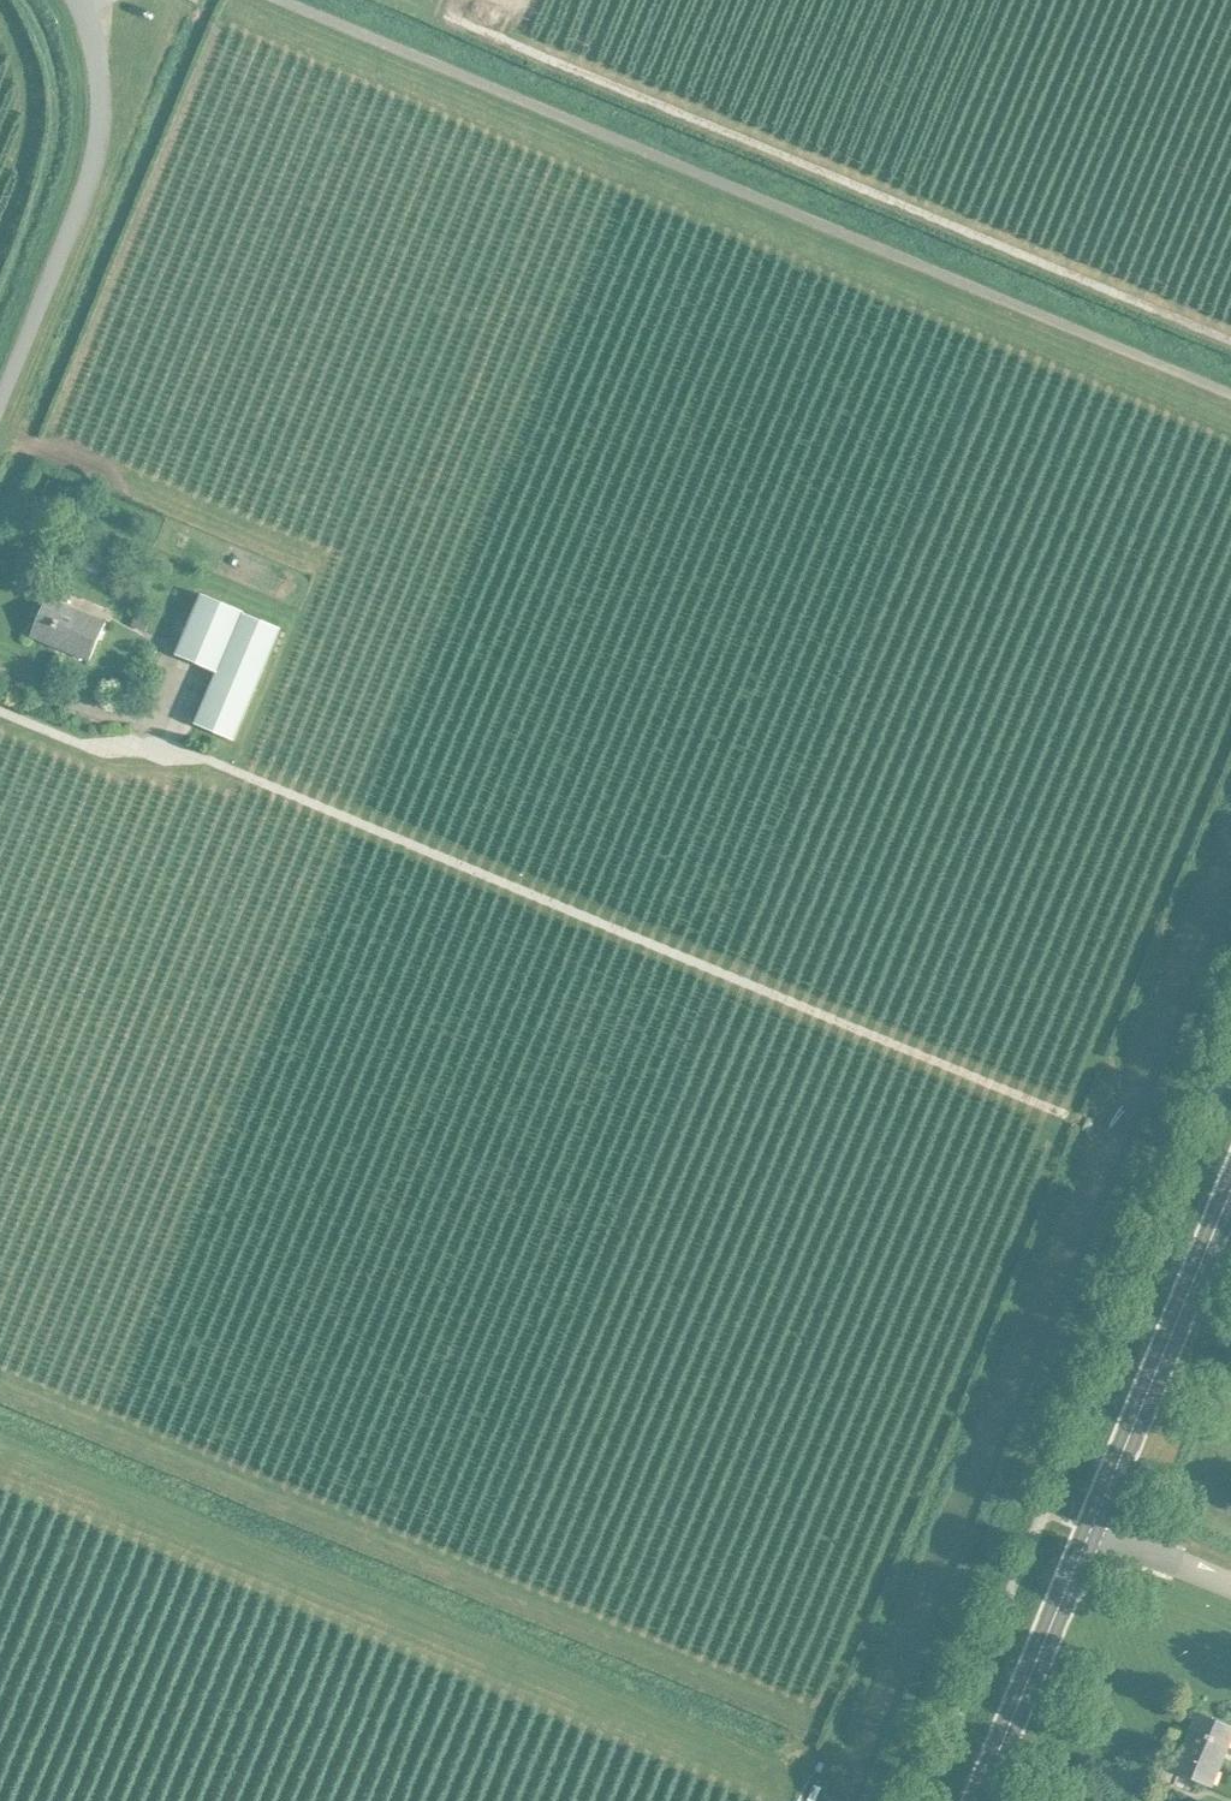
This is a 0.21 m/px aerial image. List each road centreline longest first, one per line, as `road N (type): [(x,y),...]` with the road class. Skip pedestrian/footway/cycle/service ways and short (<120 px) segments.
road 1 (unclassified): [(0,383),(92,165),(88,0)]
road 2 (tertiary): [(1094,1532),(1230,1201)]
road 3 (tertiary): [(980,1800),(1094,1532)]
road 4 (unclassified): [(1094,1532),(1230,1588)]

